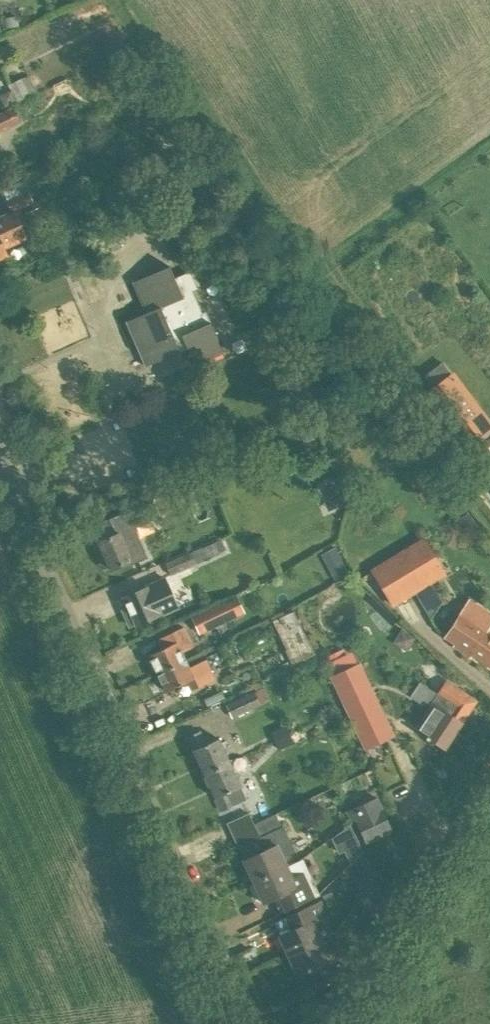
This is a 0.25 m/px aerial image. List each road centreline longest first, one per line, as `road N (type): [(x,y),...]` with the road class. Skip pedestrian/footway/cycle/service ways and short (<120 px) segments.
road 1 (tertiary): [(246,1023),(0,463)]
road 2 (unclassified): [(326,1023),(489,786)]

